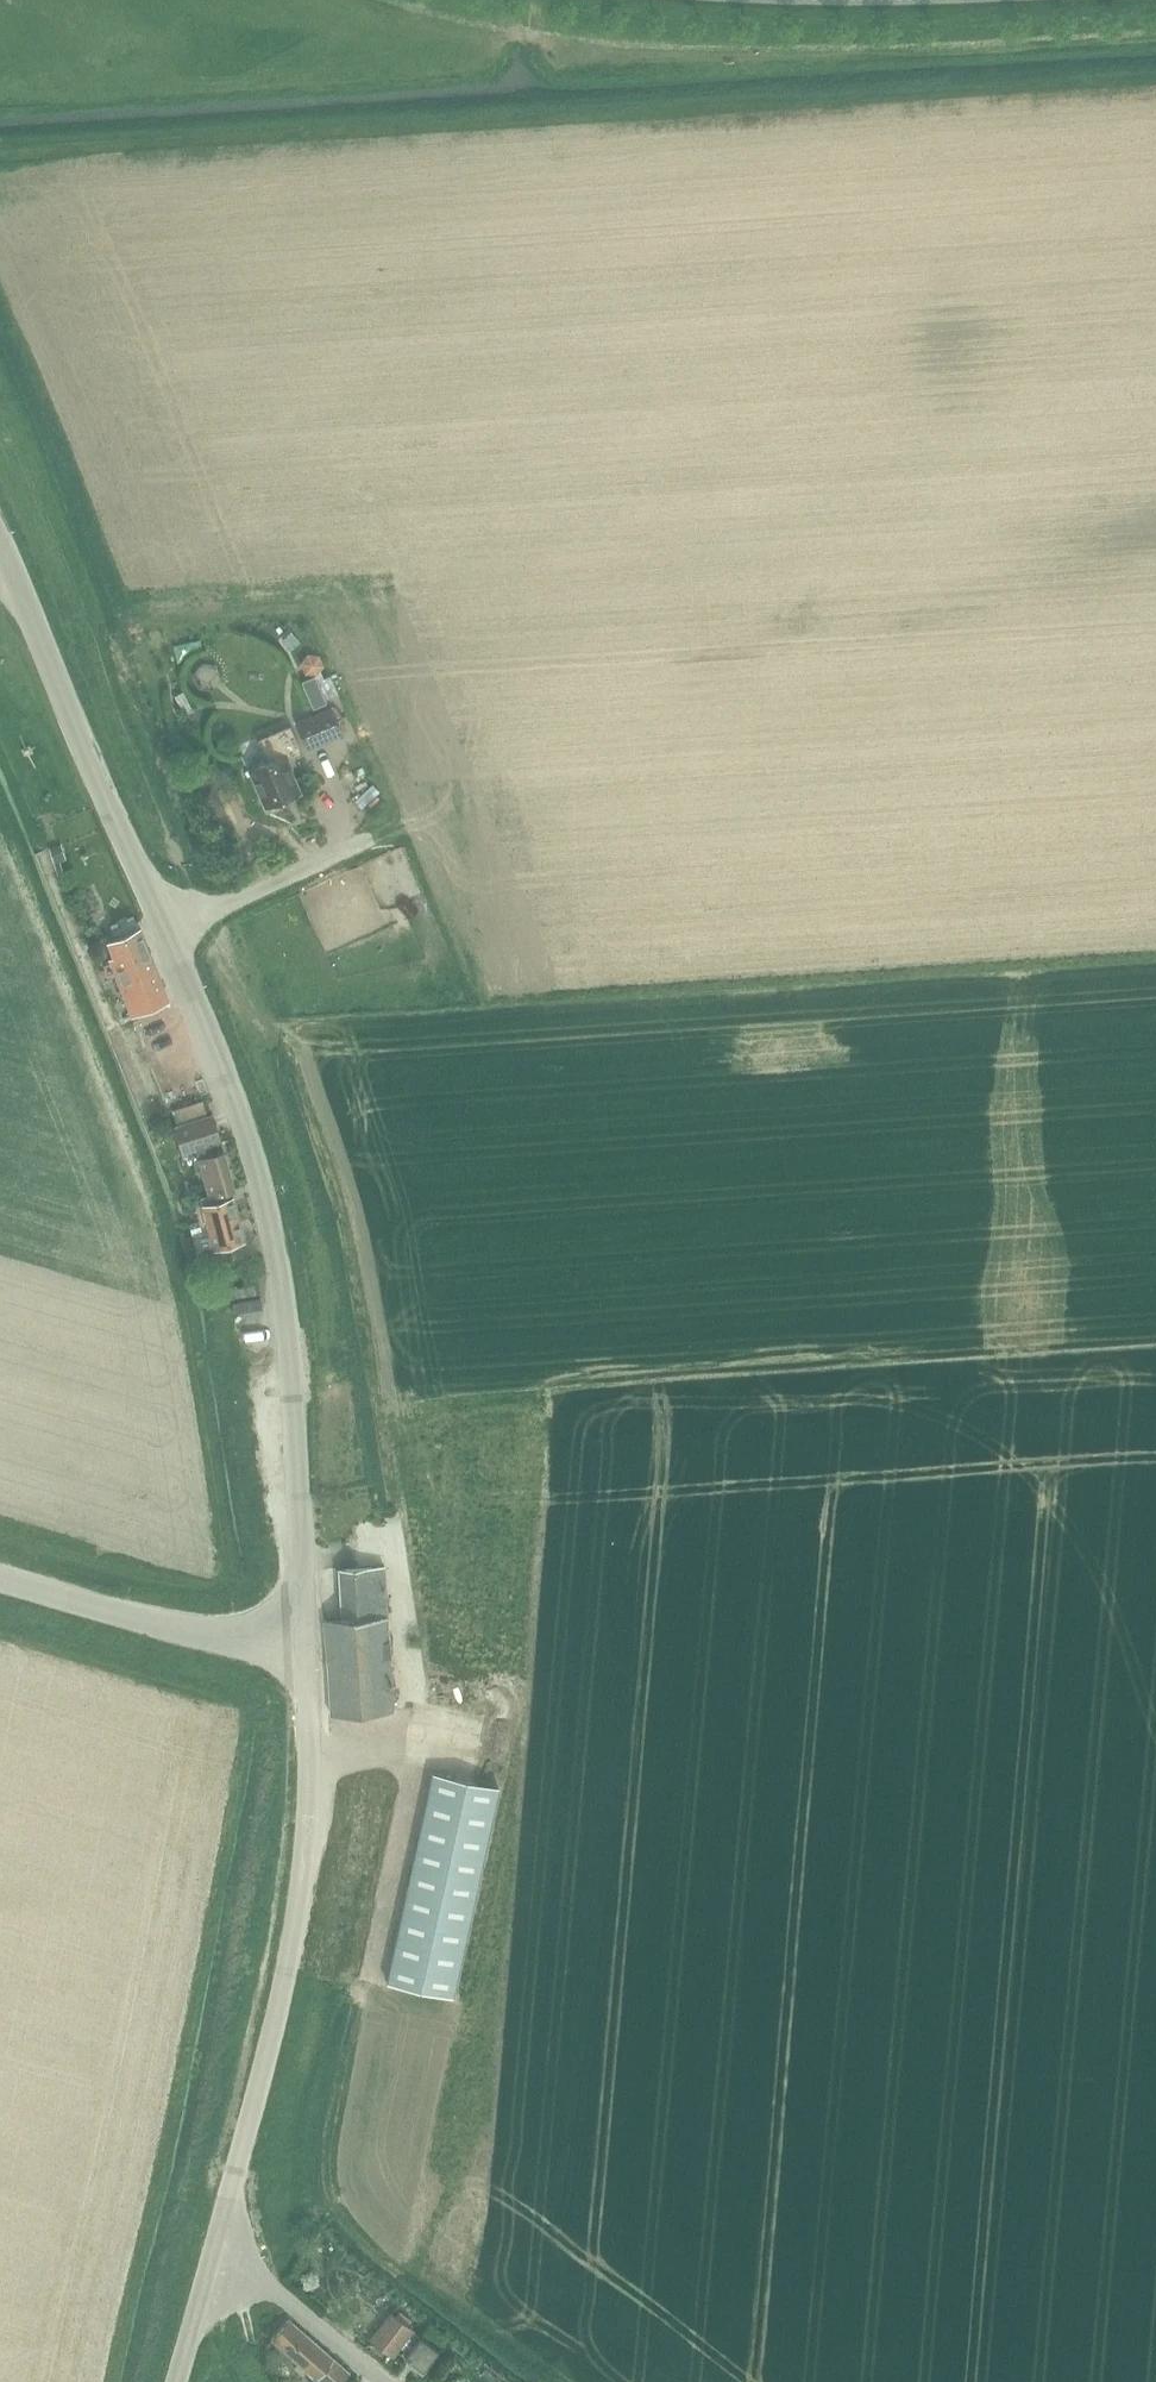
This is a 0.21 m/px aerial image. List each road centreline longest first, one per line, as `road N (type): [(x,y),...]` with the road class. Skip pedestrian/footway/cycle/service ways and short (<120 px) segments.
road 1 (unclassified): [(306,1643),(276,1254),(218,1060),(163,933)]
road 2 (unclassified): [(217,2244),(296,1925),(307,1822),(306,1643)]
road 3 (unclassified): [(163,933),(0,539)]
road 4 (unclassified): [(306,1643),(173,1626),(0,1577)]
road 5 (unclassified): [(163,933),(367,841)]
road 6 (unclassified): [(388,2381),(217,2244)]
road 7 (unclassified): [(177,2381),(217,2244)]

